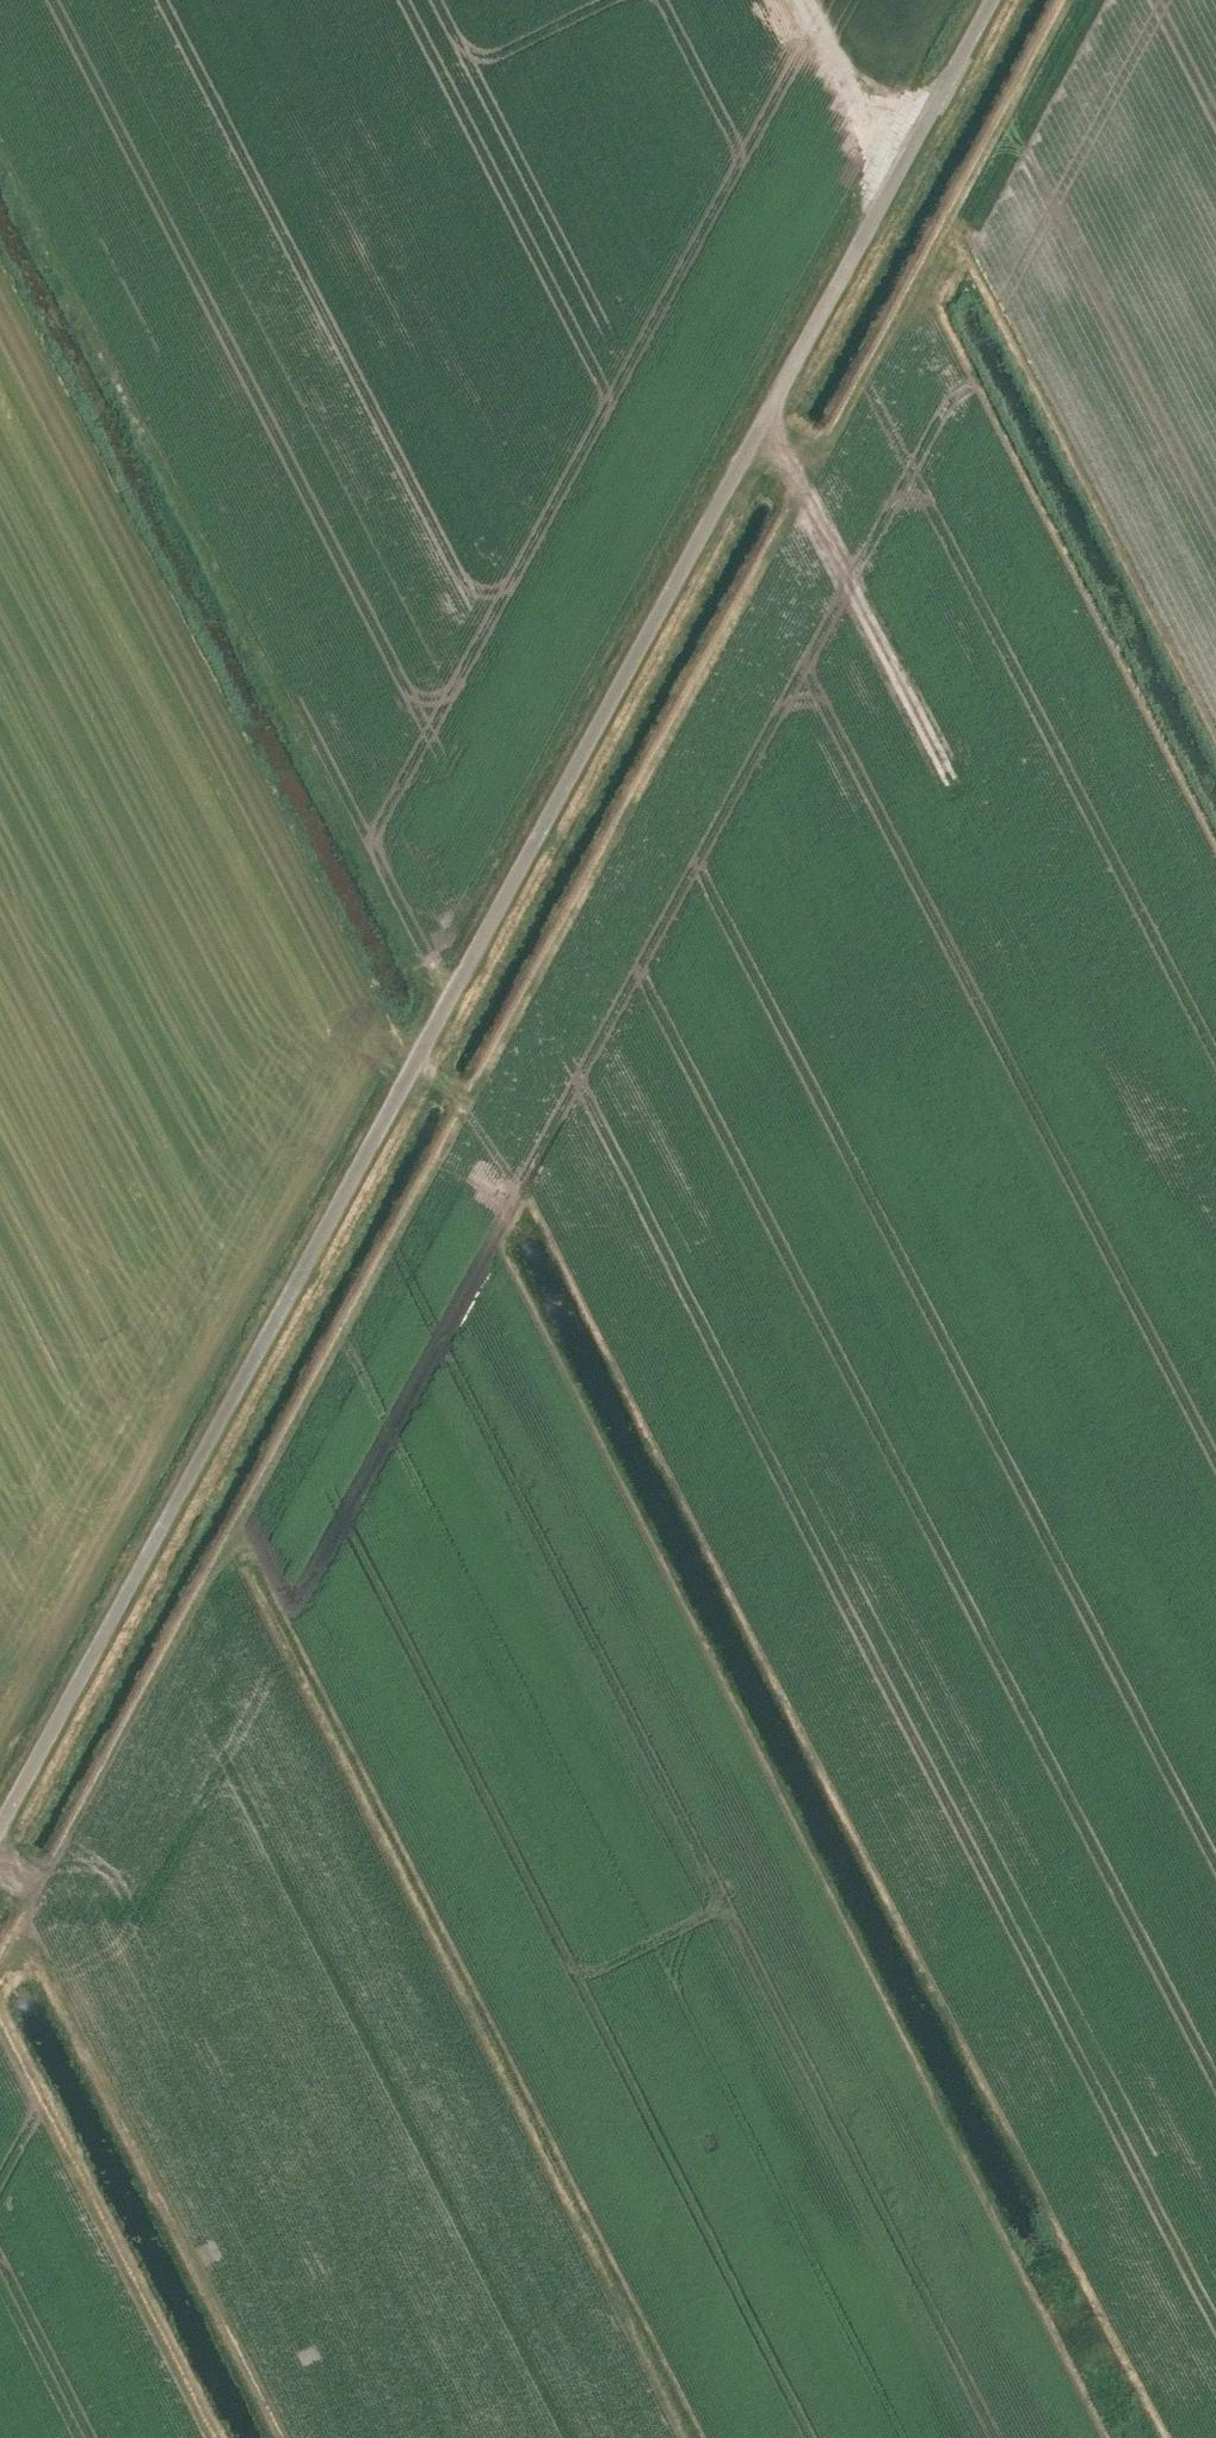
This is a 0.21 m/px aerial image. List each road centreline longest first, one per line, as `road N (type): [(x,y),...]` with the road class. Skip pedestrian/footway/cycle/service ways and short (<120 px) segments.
road 1 (unclassified): [(0,1826),(991,0)]

